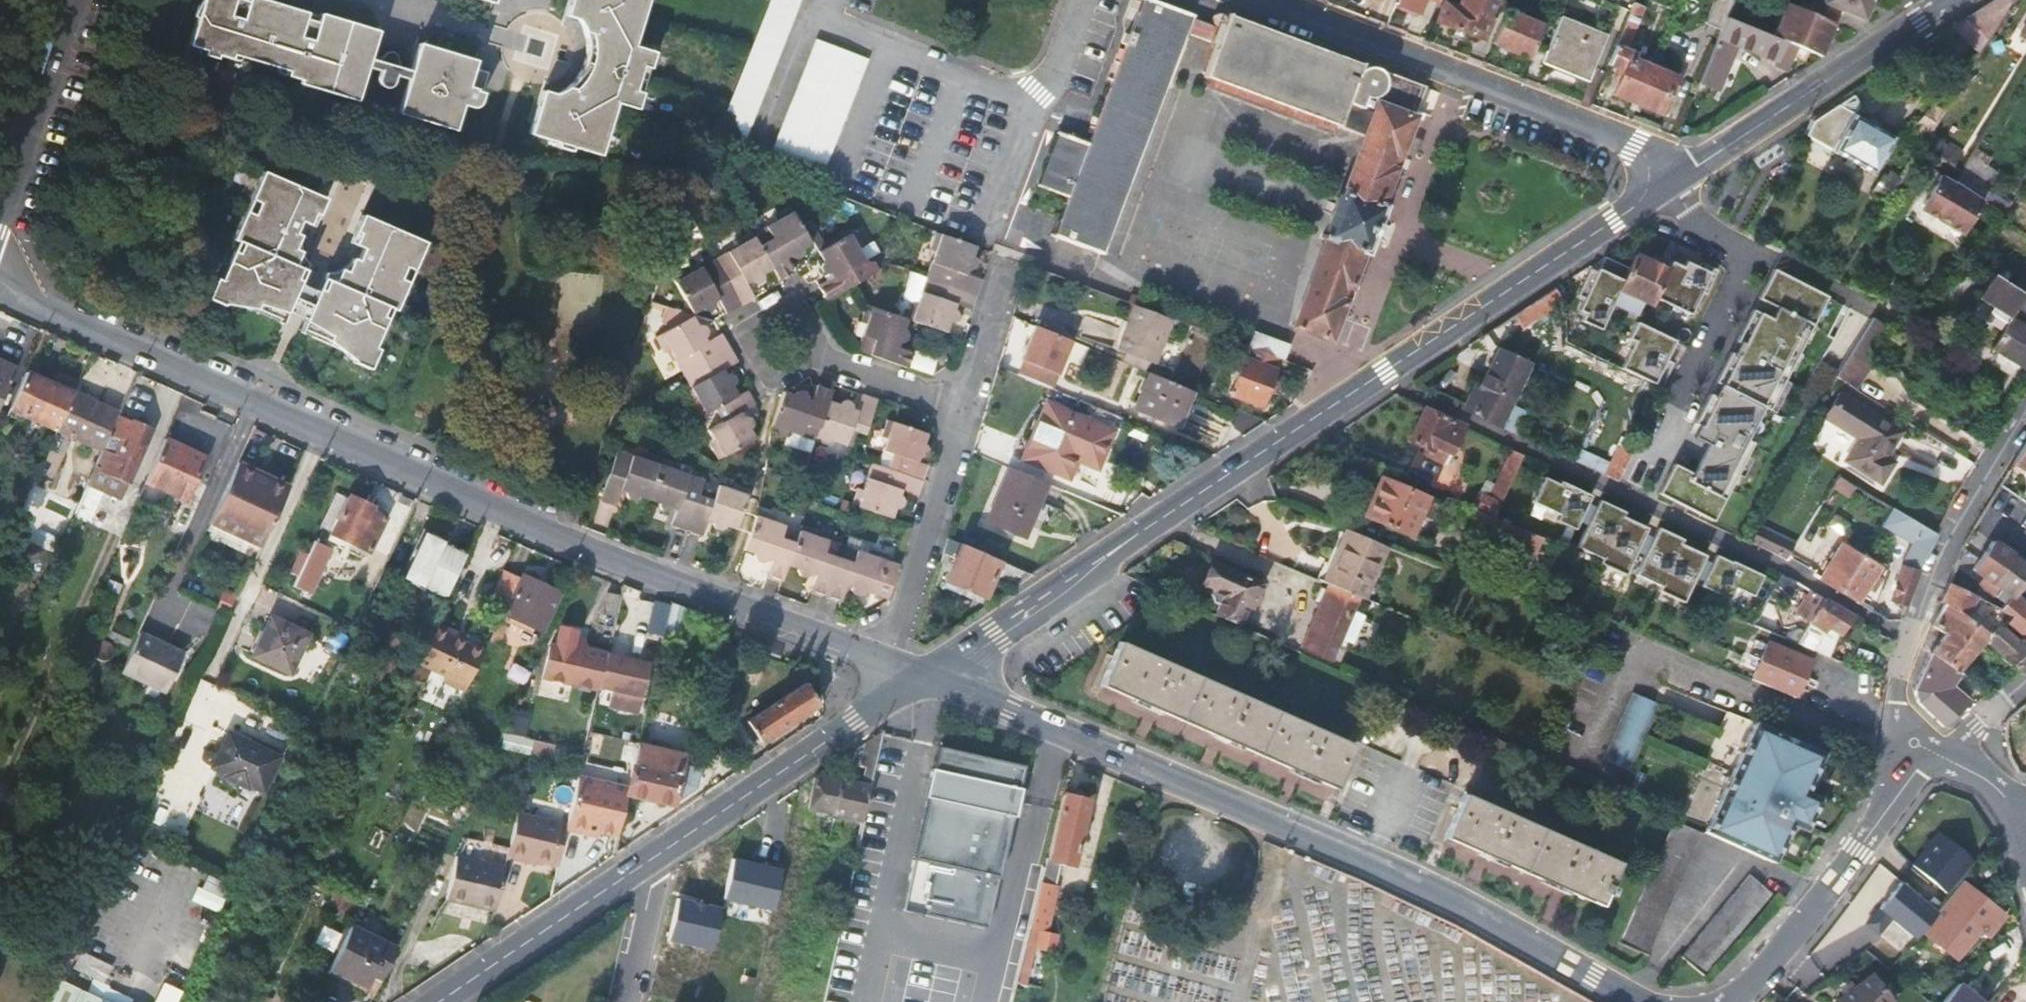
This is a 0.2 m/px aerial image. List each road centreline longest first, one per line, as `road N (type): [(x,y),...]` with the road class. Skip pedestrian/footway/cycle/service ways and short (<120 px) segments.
road 1 (unclassified): [(0,285),(571,546),(887,661)]
road 2 (tertiary): [(1680,178),(927,675)]
road 3 (unclassified): [(927,675),(1427,890),(1639,1001)]
road 4 (residential): [(1261,0),(1638,143),(1680,178)]
road 5 (residential): [(2025,415),(1968,505),(1910,643),(1899,720),(1927,761)]
road 6 (tertiary): [(927,675),(634,870)]
road 7 (residential): [(1635,478),(1740,276),(1740,258),(1711,232),(1680,178)]
road 8 (tertiary): [(1948,0),(1680,178)]
road 9 (residential): [(1927,761),(1815,908),(1731,1001)]
road 10 (residential): [(966,408),(887,661)]
road 11 (residential): [(77,0),(0,245)]
road 12 (residential): [(1085,0),(987,229)]
road 13 (tertiary): [(634,870),(434,1001)]
road 14 (residential): [(966,408),(787,338)]
road 15 (residential): [(1009,265),(966,408)]
road 16 (residential): [(625,1001),(646,903),(634,870)]

